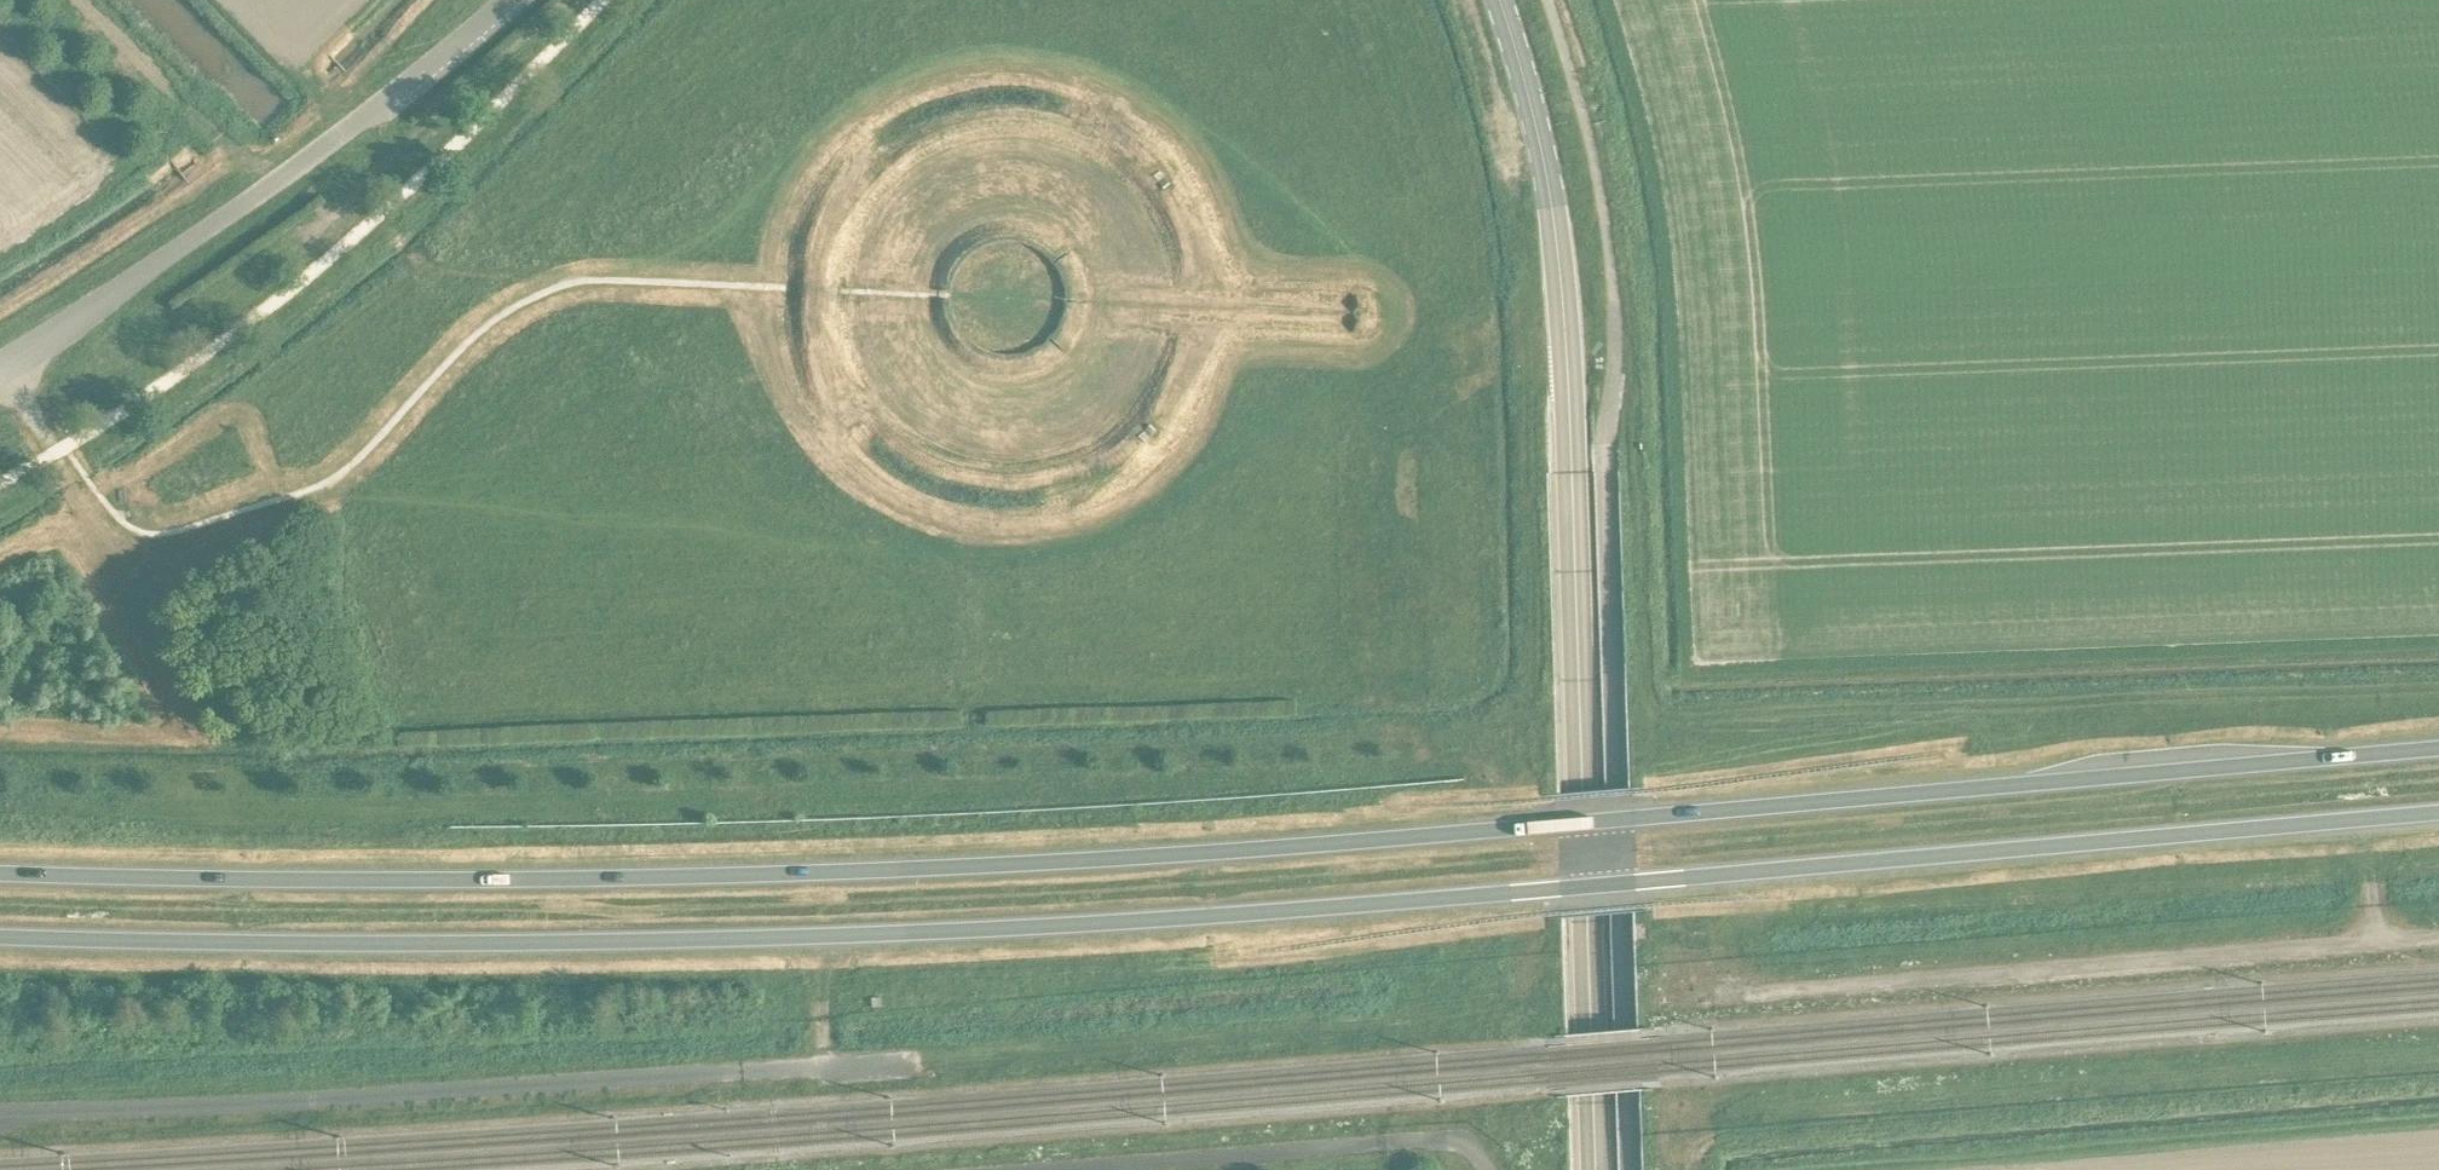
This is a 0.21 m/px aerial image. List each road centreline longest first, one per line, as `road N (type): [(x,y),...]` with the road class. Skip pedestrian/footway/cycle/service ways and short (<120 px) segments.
road 1 (trunk): [(0,938),(630,946),(998,932),(1647,886),(2438,816)]
road 2 (trunk): [(2438,753),(997,869),(625,880),(0,876)]
road 3 (secondary): [(1593,1169),(1563,354),(1551,203),(1496,0)]
road 4 (track): [(1703,1001),(2438,940)]
road 5 (track): [(820,1071),(819,939)]
road 6 (track): [(2376,945),(2363,823)]

